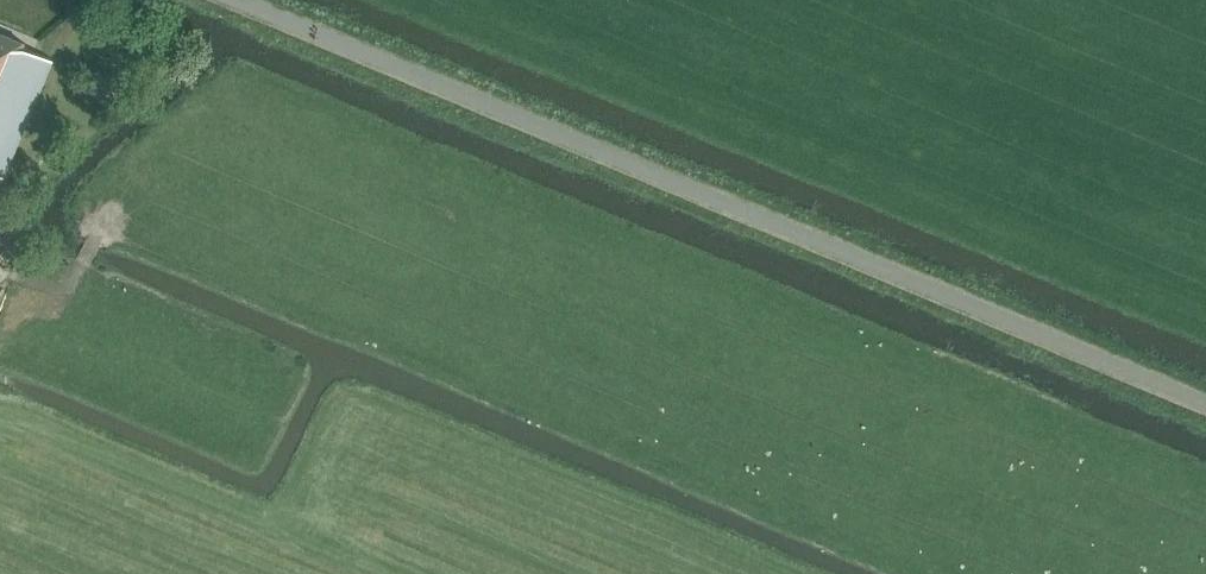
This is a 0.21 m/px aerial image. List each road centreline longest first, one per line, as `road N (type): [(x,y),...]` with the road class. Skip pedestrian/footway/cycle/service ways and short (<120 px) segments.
road 1 (unclassified): [(1205,405),(232,0)]

